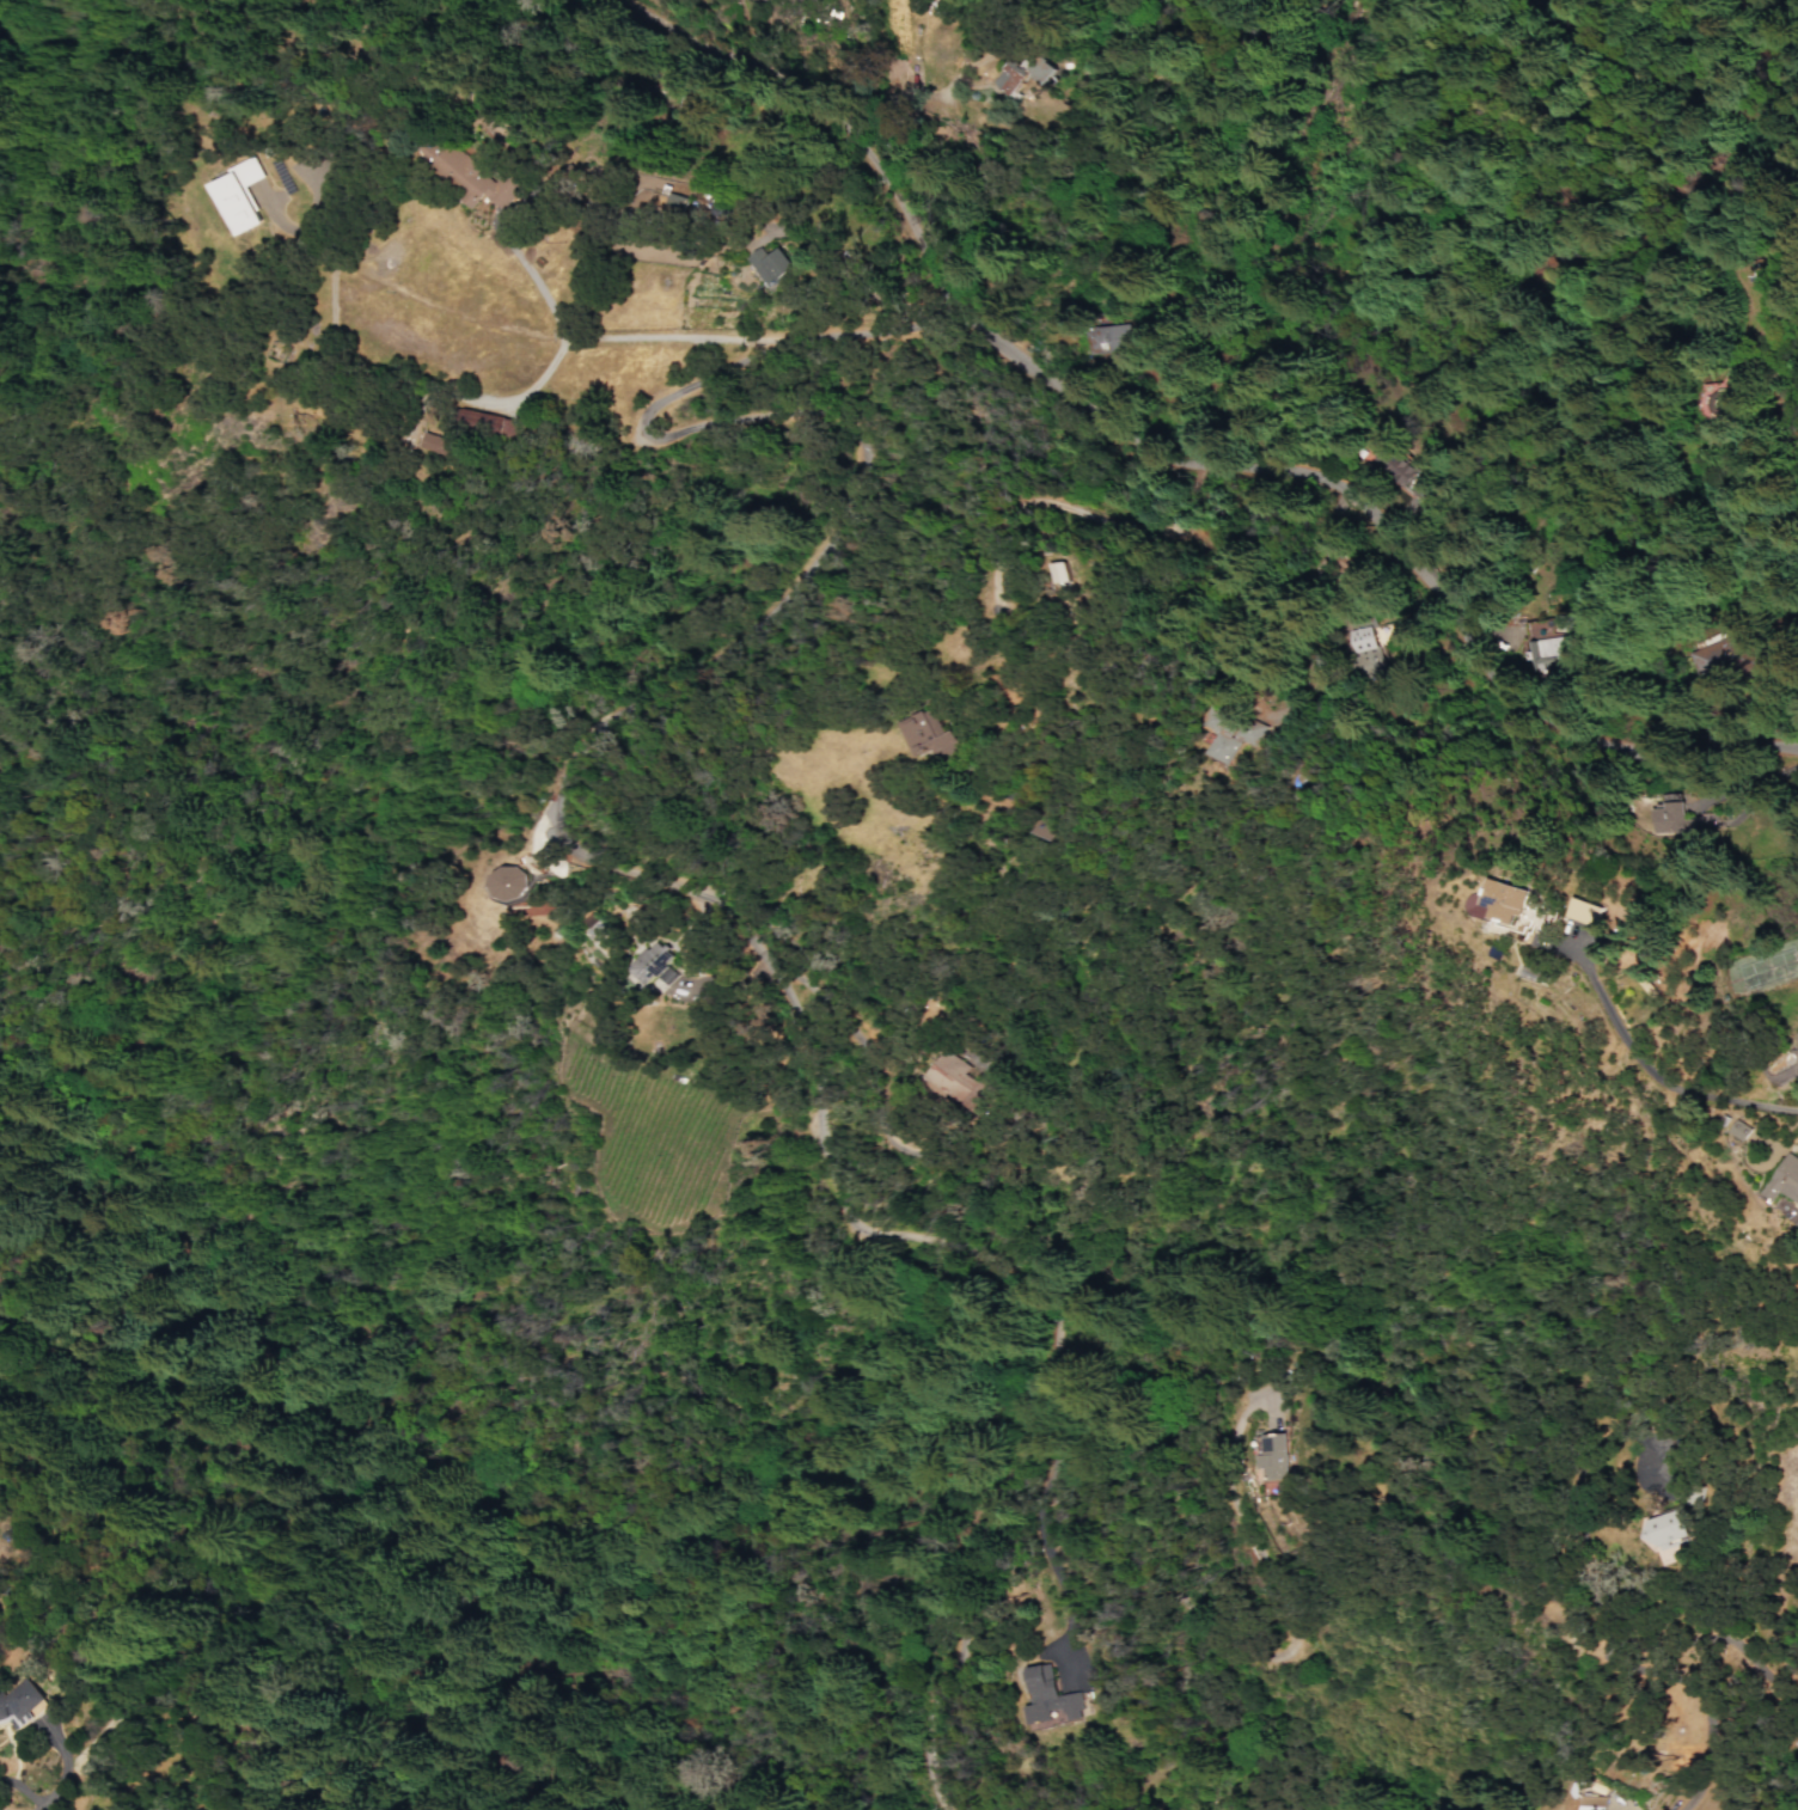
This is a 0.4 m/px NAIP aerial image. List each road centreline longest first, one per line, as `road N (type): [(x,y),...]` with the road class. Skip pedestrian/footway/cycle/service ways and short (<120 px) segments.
road 1 (residential): [(933,1809),(918,1791),(911,1730),(948,1647),(934,1583),(1029,1383),(1026,1297),(978,1258),(918,1243),(836,1203),(801,1047),(715,900),(565,846),(559,799),(564,764),(597,714),(765,598),(843,441),(784,409),(653,444),(631,433),(648,405),(814,343),(898,335),(929,307)]
road 2 (tertiary): [(1797,761),(1620,747),(1497,699),(1376,534),(1299,473),(1172,458),(1082,430),(929,307),(886,192),(754,53),(697,38),(620,0)]
road 3 (residential): [(929,307),(873,328),(760,338),(559,341),(531,286),(489,236),(490,218),(538,183),(679,203),(850,258),(897,225),(911,0)]
road 4 (residential): [(1797,1132),(1750,1133),(1628,1064),(1573,937)]
road 5 (residential): [(1797,1716),(1714,1629),(1683,1645),(1695,1763),(1684,1809)]

